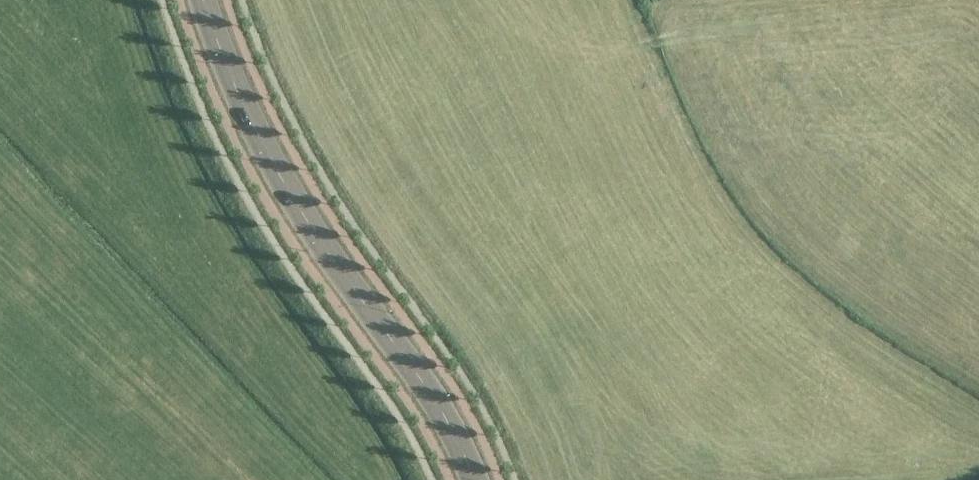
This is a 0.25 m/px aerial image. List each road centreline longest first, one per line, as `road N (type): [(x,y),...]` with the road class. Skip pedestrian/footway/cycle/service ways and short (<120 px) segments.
road 1 (tertiary): [(475,479),(426,384),(333,261),(264,146),(205,0)]

